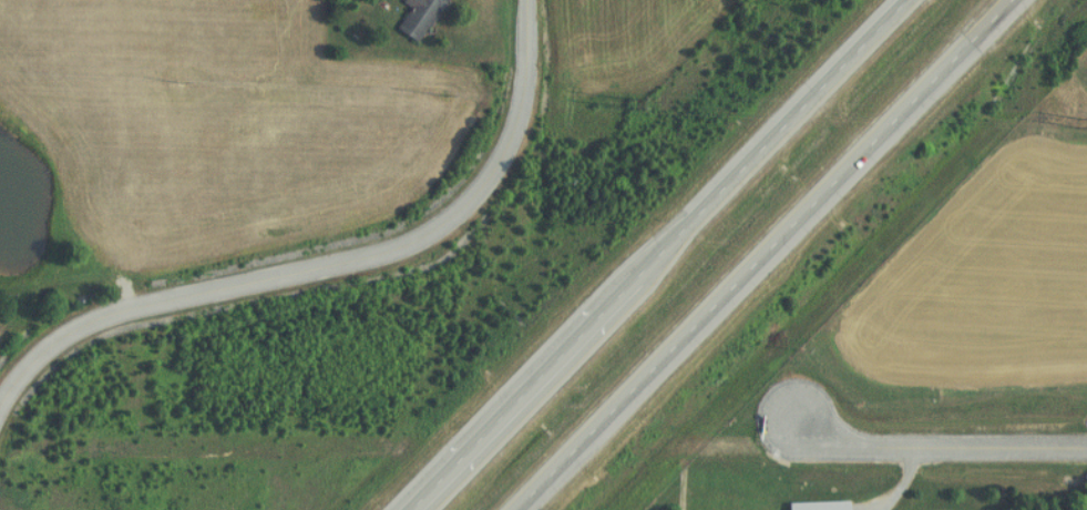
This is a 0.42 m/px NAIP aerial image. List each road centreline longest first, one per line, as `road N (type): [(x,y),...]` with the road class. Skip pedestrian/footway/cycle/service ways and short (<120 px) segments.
road 1 (residential): [(522,17),(519,96),(496,150),(460,204),(383,249),(104,314),(41,349),(0,396)]
road 2 (trunk): [(904,0),(409,509)]
road 3 (trunk): [(517,509),(1003,0)]
road 4 (residential): [(1086,448),(893,448),(785,429)]

